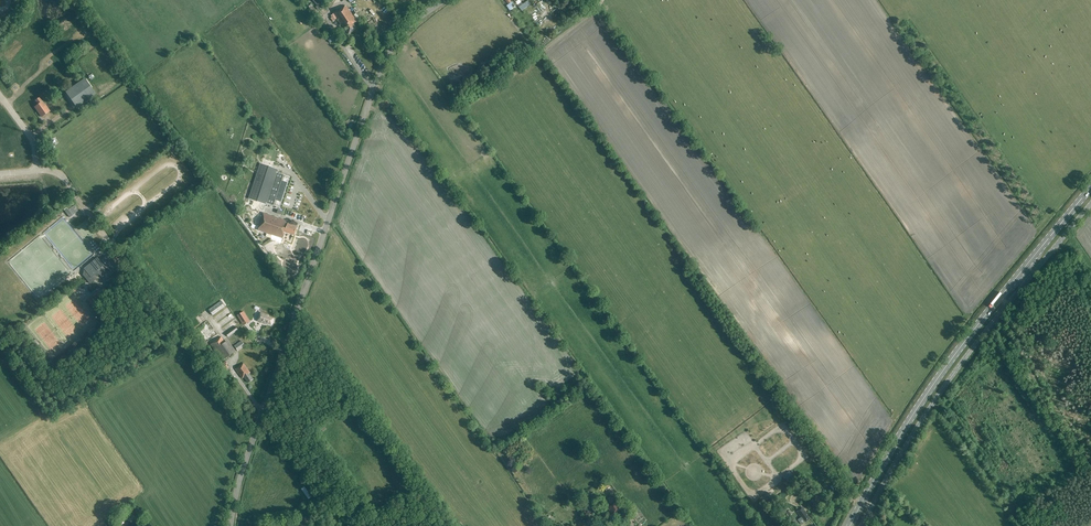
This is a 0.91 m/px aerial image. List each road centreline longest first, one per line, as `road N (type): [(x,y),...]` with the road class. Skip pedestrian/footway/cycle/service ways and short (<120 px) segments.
road 1 (unclassified): [(258,422),(379,74),(408,28),(443,0)]
road 2 (primary): [(862,502),(950,360),(1090,187)]
road 3 (unclassified): [(872,506),(950,378),(1090,204)]
road 4 (unclassified): [(258,422),(64,179),(36,171)]
road 5 (track): [(997,317),(1090,455)]

